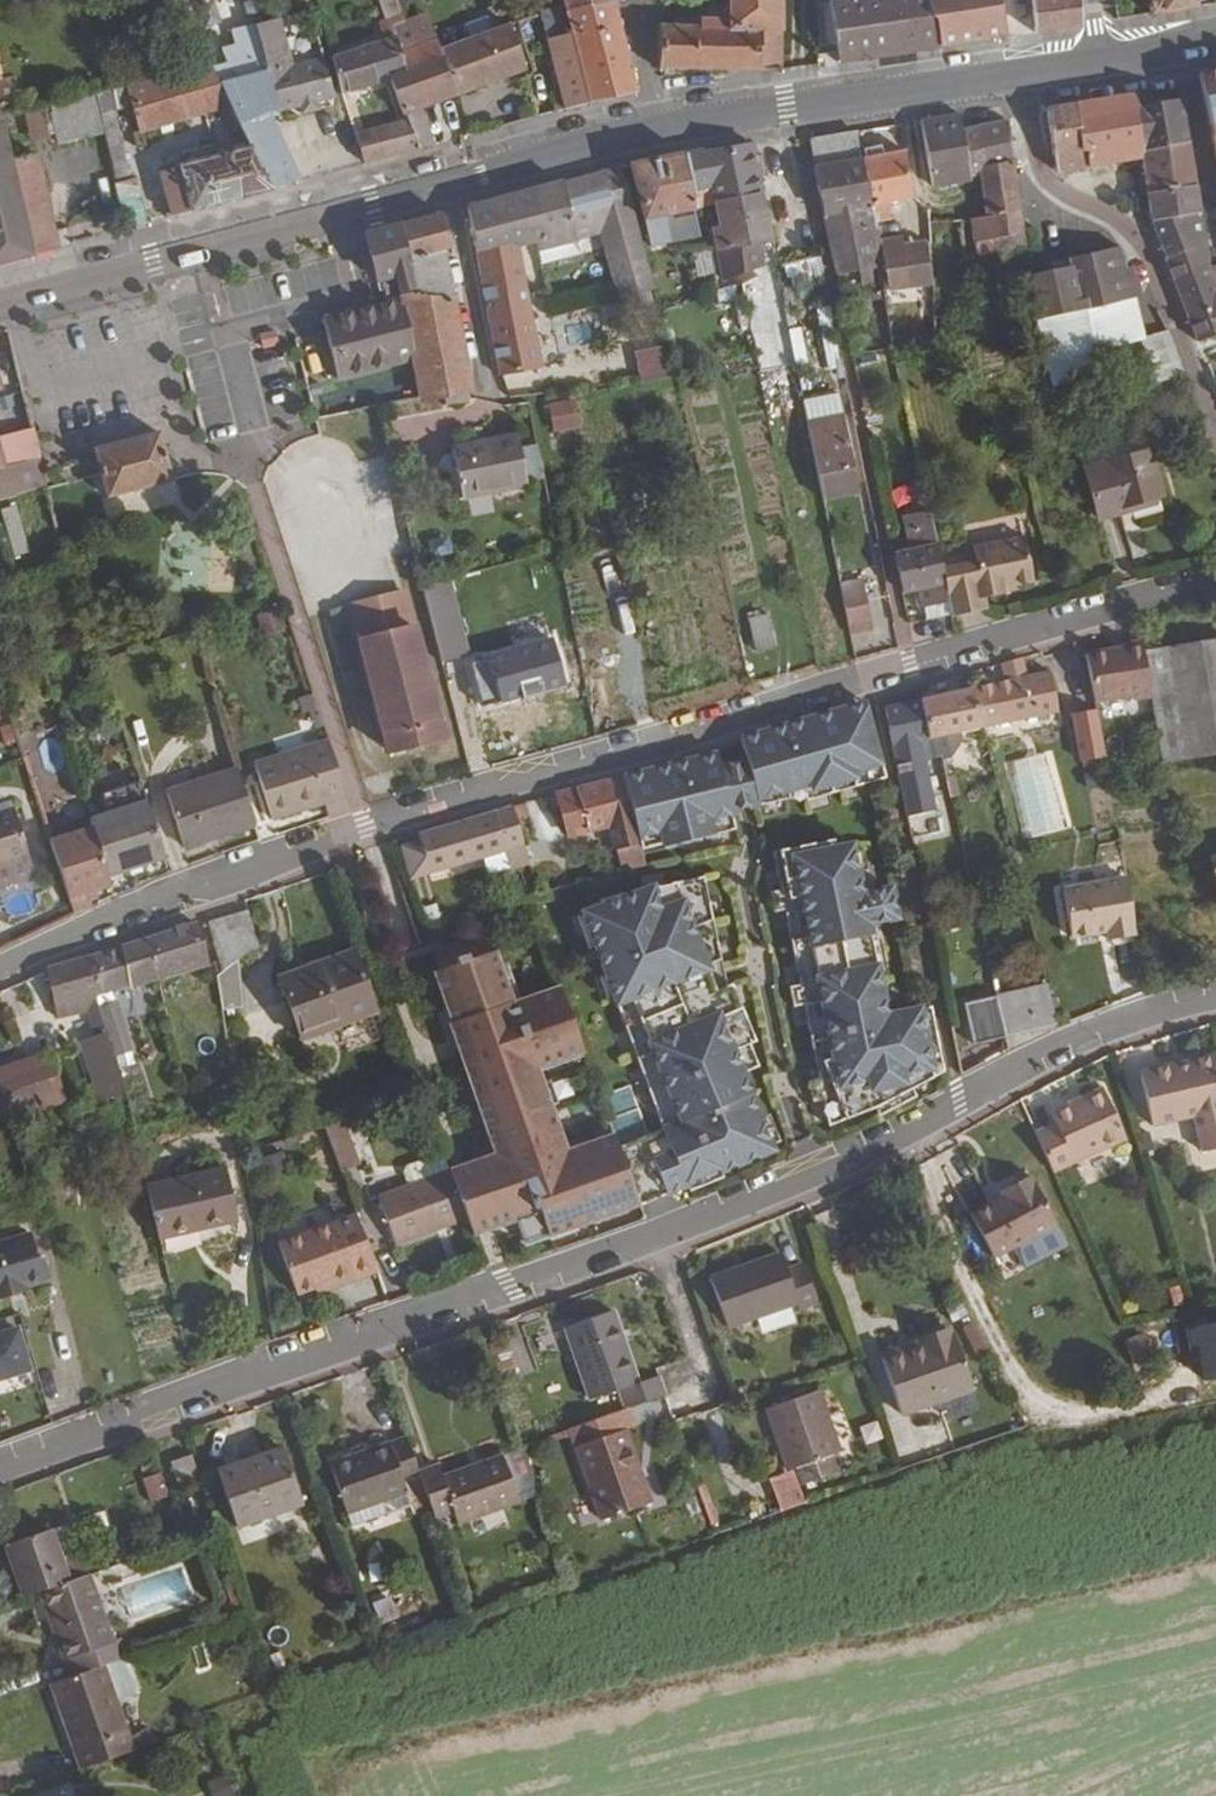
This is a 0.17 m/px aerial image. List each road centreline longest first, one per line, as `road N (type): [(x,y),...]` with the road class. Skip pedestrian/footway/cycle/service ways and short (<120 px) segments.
road 1 (residential): [(0,1470),(831,1172),(1108,1036),(1215,1008)]
road 2 (residential): [(1215,579),(368,827),(145,904),(0,972)]
road 3 (primary): [(655,135),(0,305)]
road 4 (residential): [(1021,73),(1040,173),(1139,249),(1215,431)]
road 5 (primary): [(1021,73),(655,135)]
road 6 (residential): [(655,135),(640,46),(650,0)]

